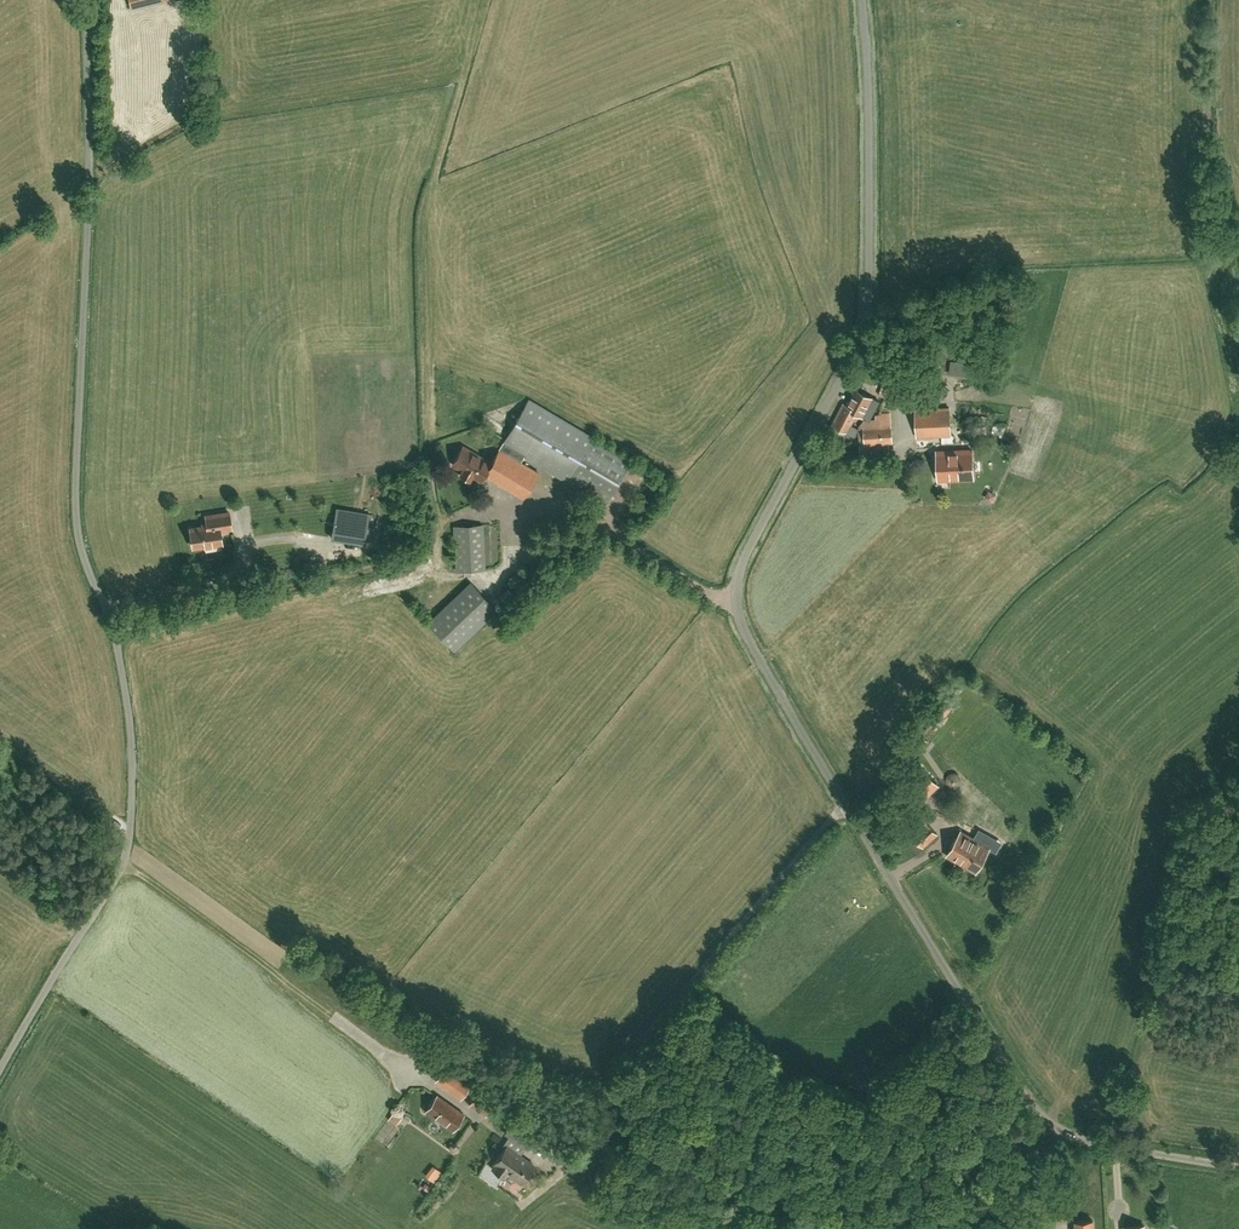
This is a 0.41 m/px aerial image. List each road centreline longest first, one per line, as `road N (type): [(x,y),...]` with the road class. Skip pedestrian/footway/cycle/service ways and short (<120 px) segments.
road 1 (unclassified): [(1238,1167),(1075,1138),(1028,1103),(846,809),(738,616),(742,564),(865,326),(860,0)]
road 2 (unclassified): [(0,1077),(124,863),(133,809),(121,658),(85,558),(77,507),(90,127),(85,0)]
road 3 (track): [(124,863),(394,1057),(536,1074),(614,1096)]
road 4 (track): [(614,1096),(846,809)]
road 5 (track): [(520,1208),(561,1174),(614,1096)]

